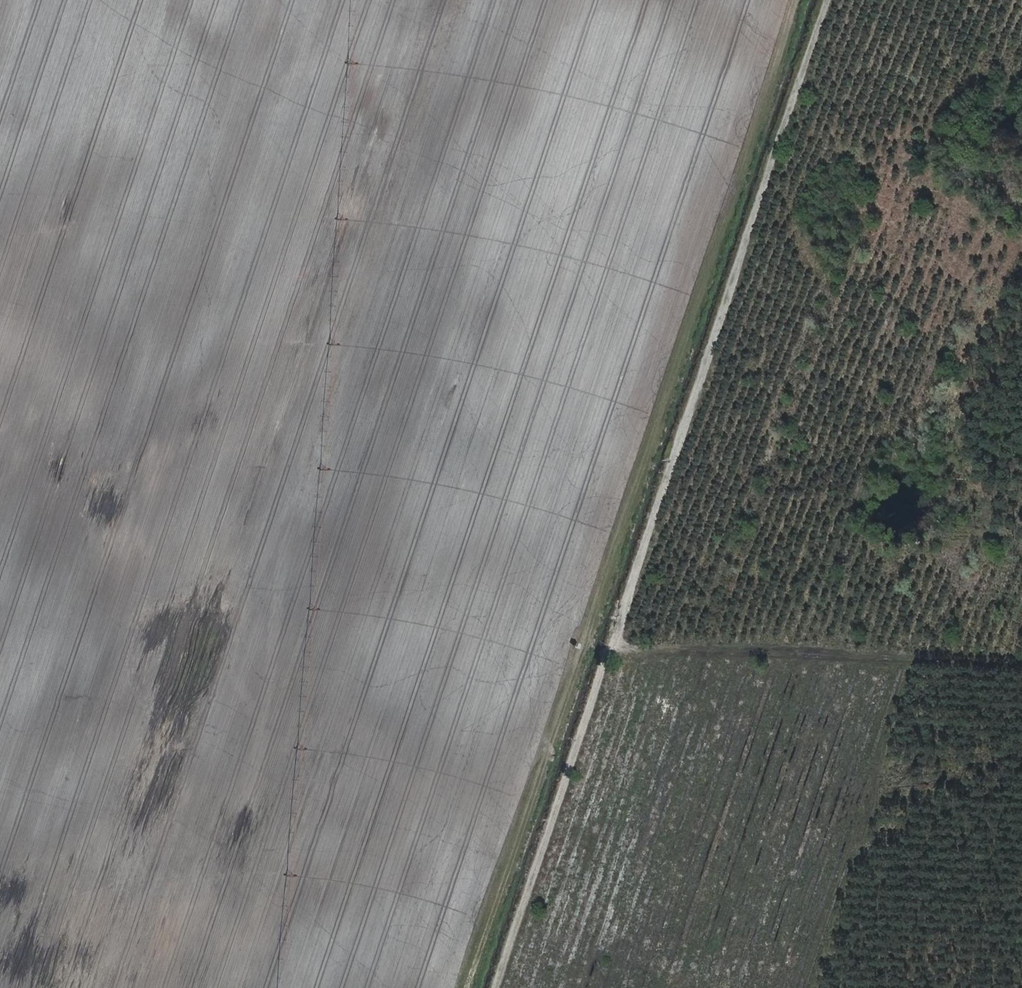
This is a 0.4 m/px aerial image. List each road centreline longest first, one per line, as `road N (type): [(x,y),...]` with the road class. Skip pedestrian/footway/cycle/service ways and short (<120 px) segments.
road 1 (track): [(831,0),(499,987)]
road 2 (track): [(610,642),(1021,662)]

